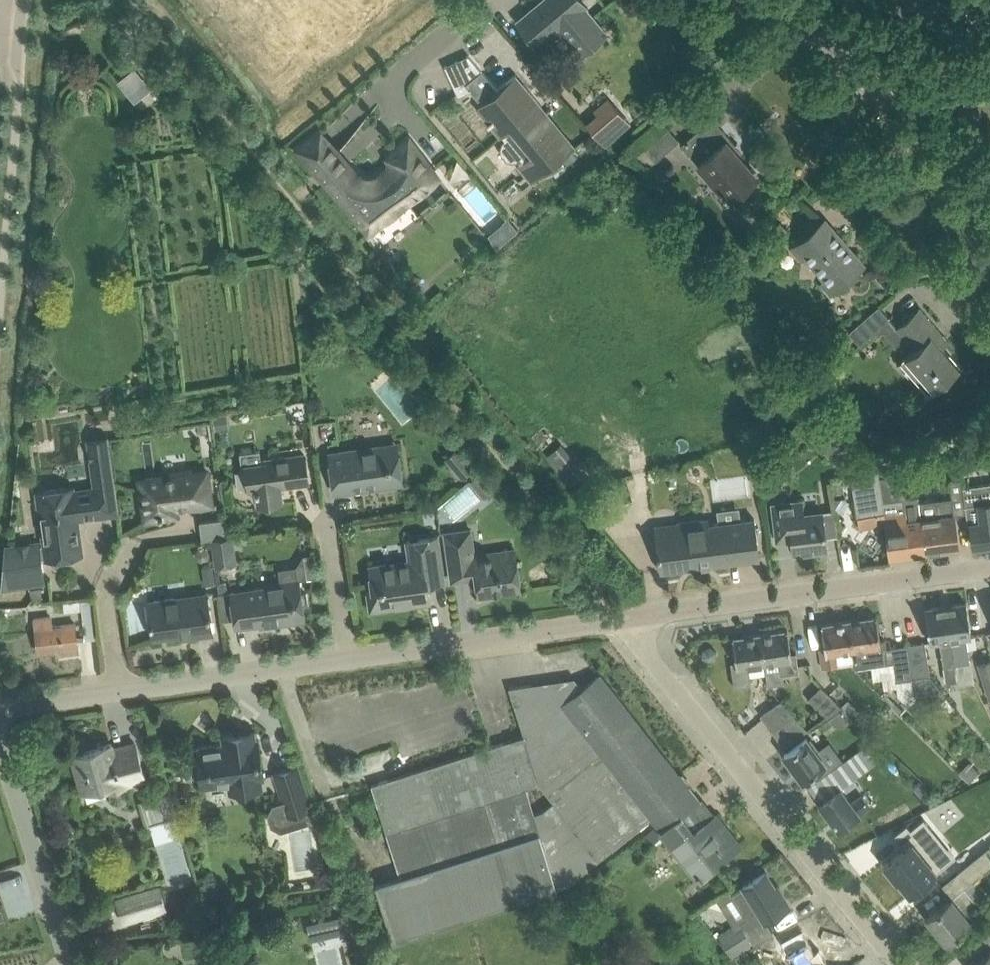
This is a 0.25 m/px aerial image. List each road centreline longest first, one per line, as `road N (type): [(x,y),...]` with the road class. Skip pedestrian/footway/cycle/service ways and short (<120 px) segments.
road 1 (residential): [(900,964),(622,618)]
road 2 (residential): [(622,618),(989,568)]
road 3 (tertiary): [(989,196),(858,57),(770,0)]
road 4 (residential): [(345,659),(622,618)]
road 5 (residential): [(107,691),(345,659)]
road 6 (residential): [(71,964),(0,735)]
road 7 (residential): [(107,691),(107,609),(118,564),(157,538)]
road 8 (residential): [(345,659),(329,528)]

